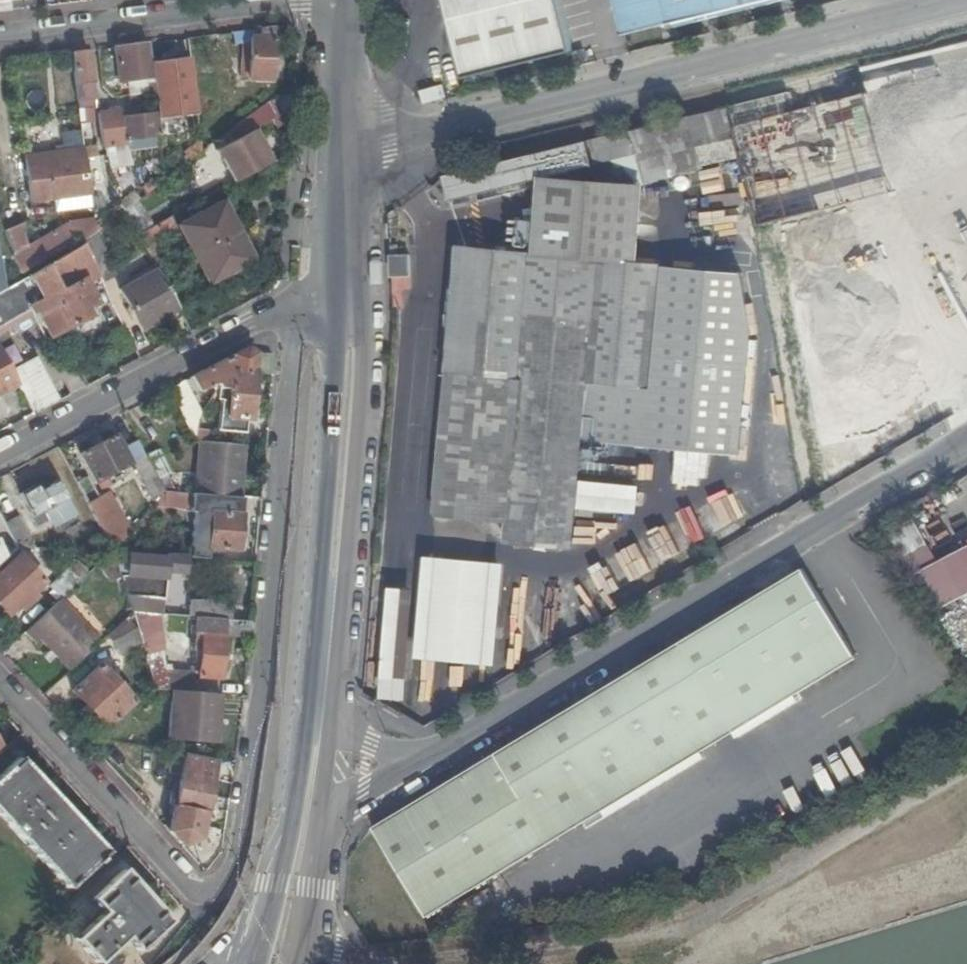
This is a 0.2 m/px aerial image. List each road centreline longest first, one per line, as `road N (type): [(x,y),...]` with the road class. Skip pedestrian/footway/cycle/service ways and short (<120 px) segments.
road 1 (tertiary): [(297,304),(266,694),(249,813),(227,872),(208,886),(184,888),(0,684)]
road 2 (unclassified): [(410,763),(966,438)]
road 3 (unclassified): [(950,0),(346,151)]
road 4 (unclassified): [(966,772),(823,859),(686,921),(604,947),(451,963)]
road 5 (tertiary): [(320,726),(352,276)]
road 6 (residential): [(0,457),(297,304)]
road 7 (residential): [(274,0),(0,36)]
road 8 (tertiary): [(346,151),(345,0)]
road 9 (tertiary): [(277,963),(304,820)]
road 10 (tertiary): [(352,276),(346,151)]
road 11 (unclassified): [(304,820),(410,763)]

